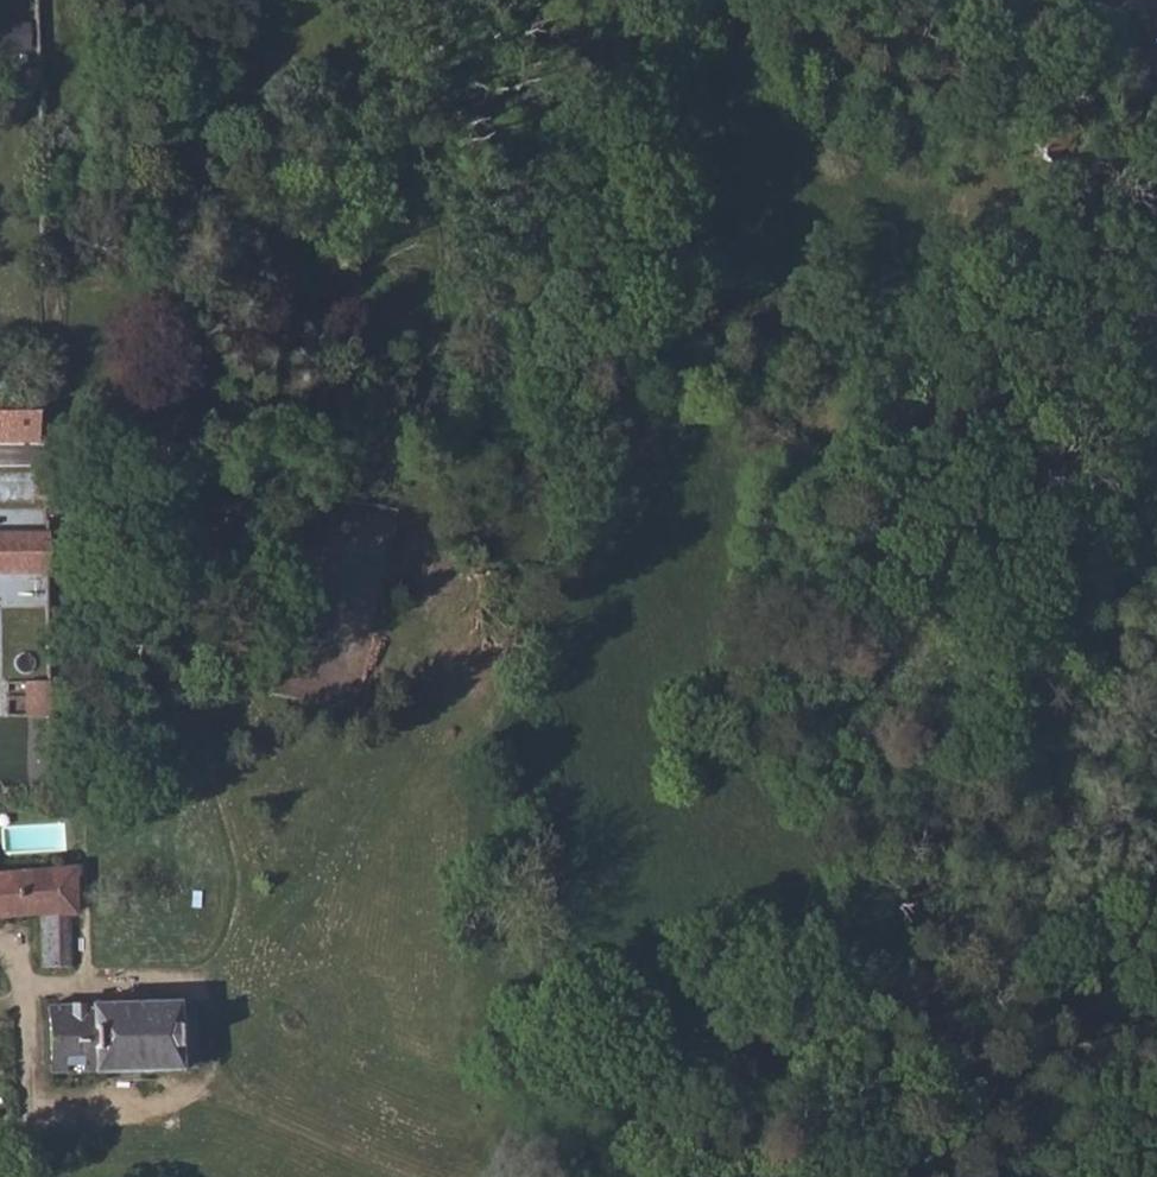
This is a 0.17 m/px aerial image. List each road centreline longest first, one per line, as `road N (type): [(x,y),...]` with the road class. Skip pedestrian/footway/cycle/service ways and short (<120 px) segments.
road 1 (unclassified): [(1156,59),(1002,0)]

